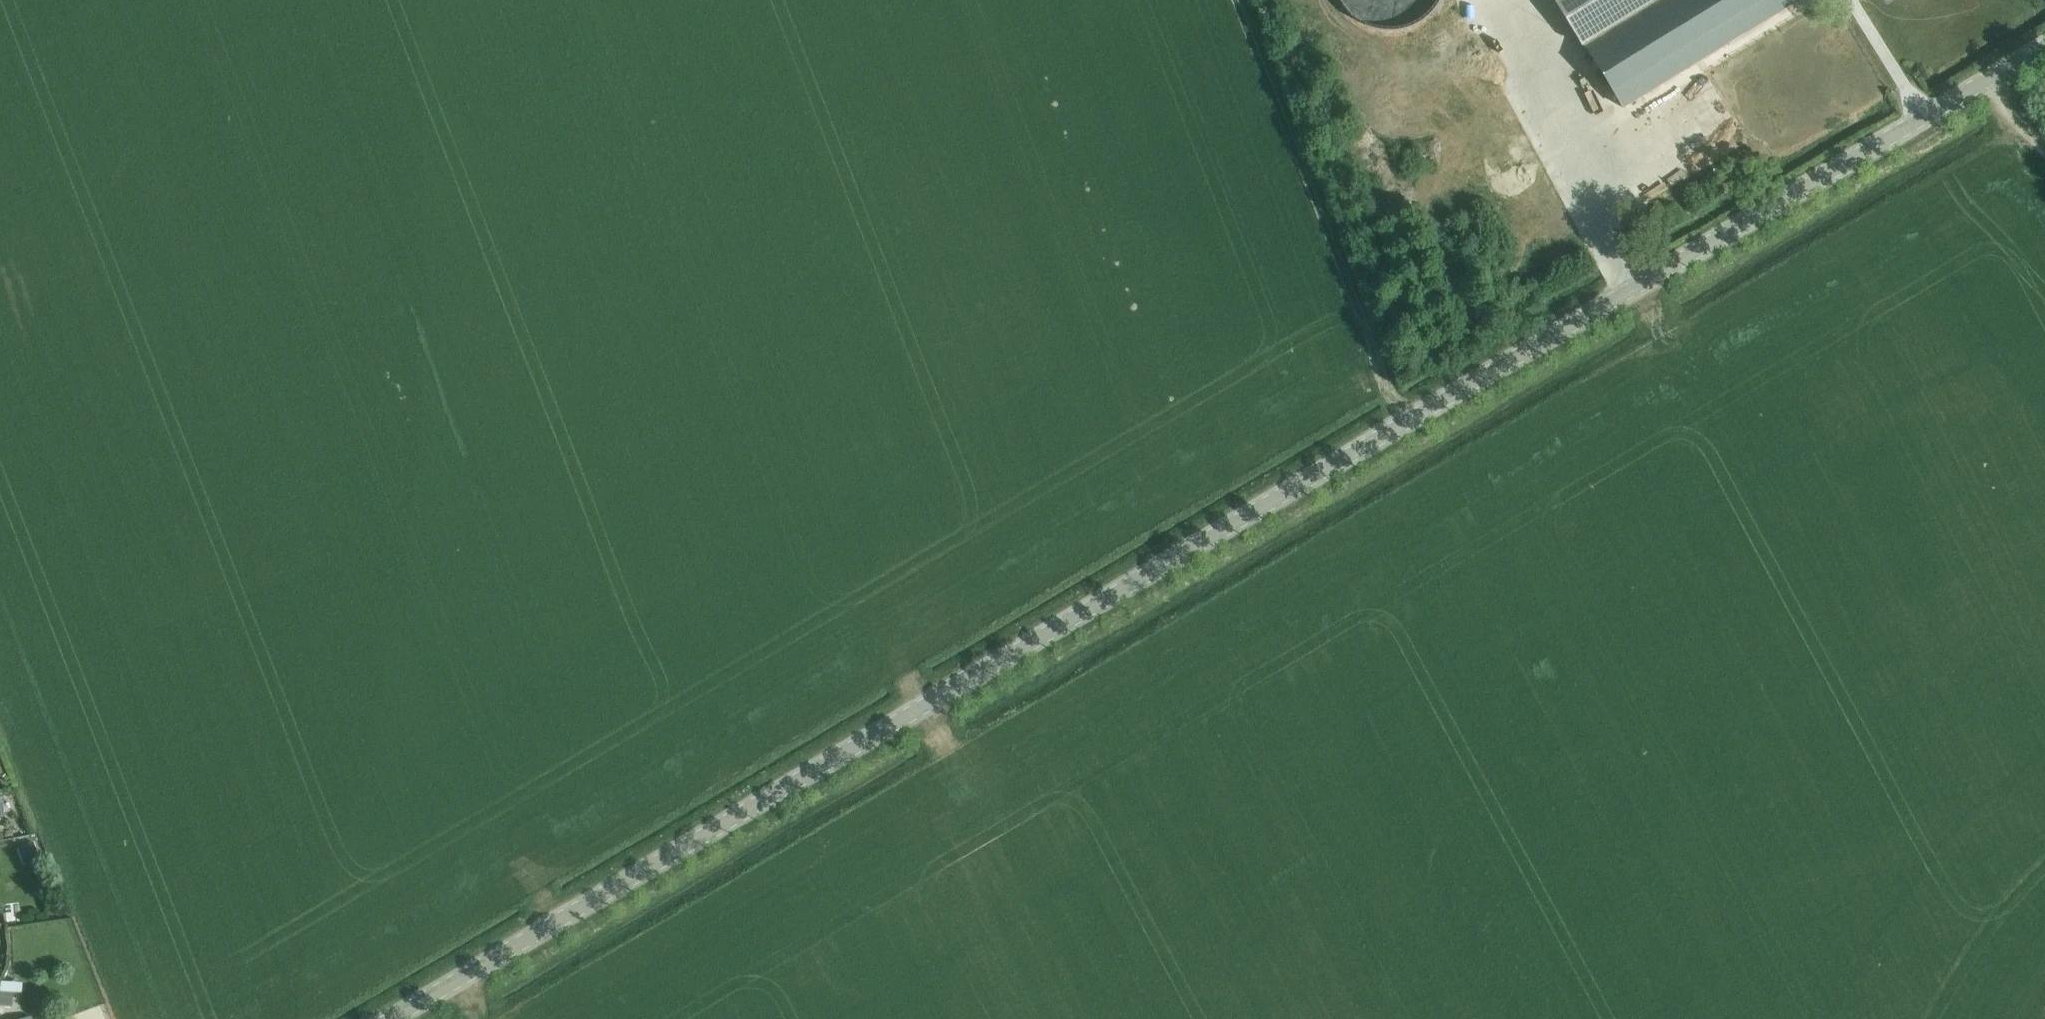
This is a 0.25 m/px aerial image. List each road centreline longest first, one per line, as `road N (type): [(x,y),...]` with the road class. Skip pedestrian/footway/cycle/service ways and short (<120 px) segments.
road 1 (unclassified): [(395,1018),(2044,49)]

